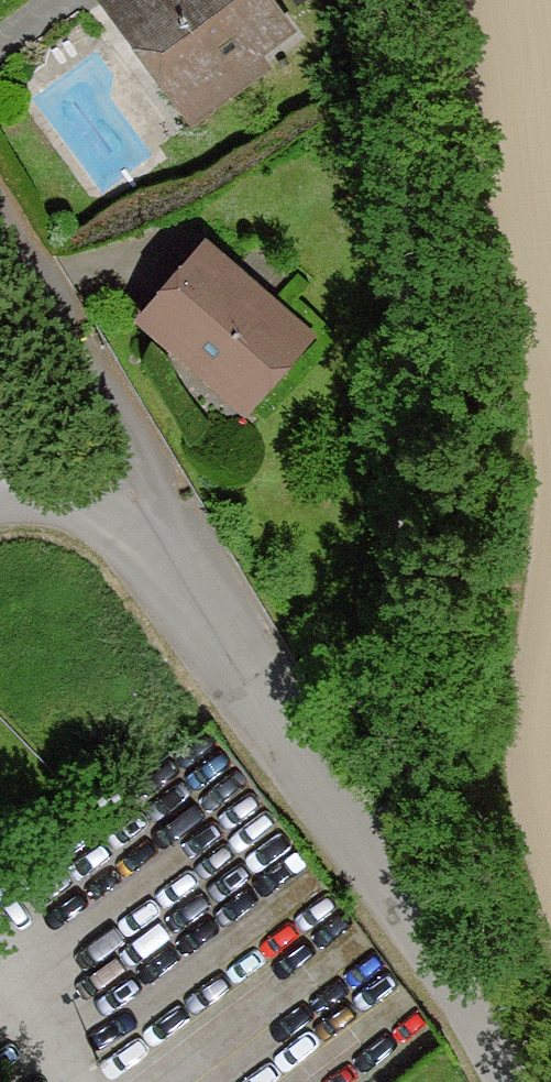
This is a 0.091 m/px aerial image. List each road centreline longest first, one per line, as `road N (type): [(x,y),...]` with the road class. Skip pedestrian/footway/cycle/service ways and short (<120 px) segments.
road 1 (track): [(376,0),(392,146),(401,565),(392,892)]
road 2 (unclassified): [(178,518),(392,892),(515,1081)]
road 3 (residential): [(178,518),(0,217)]

